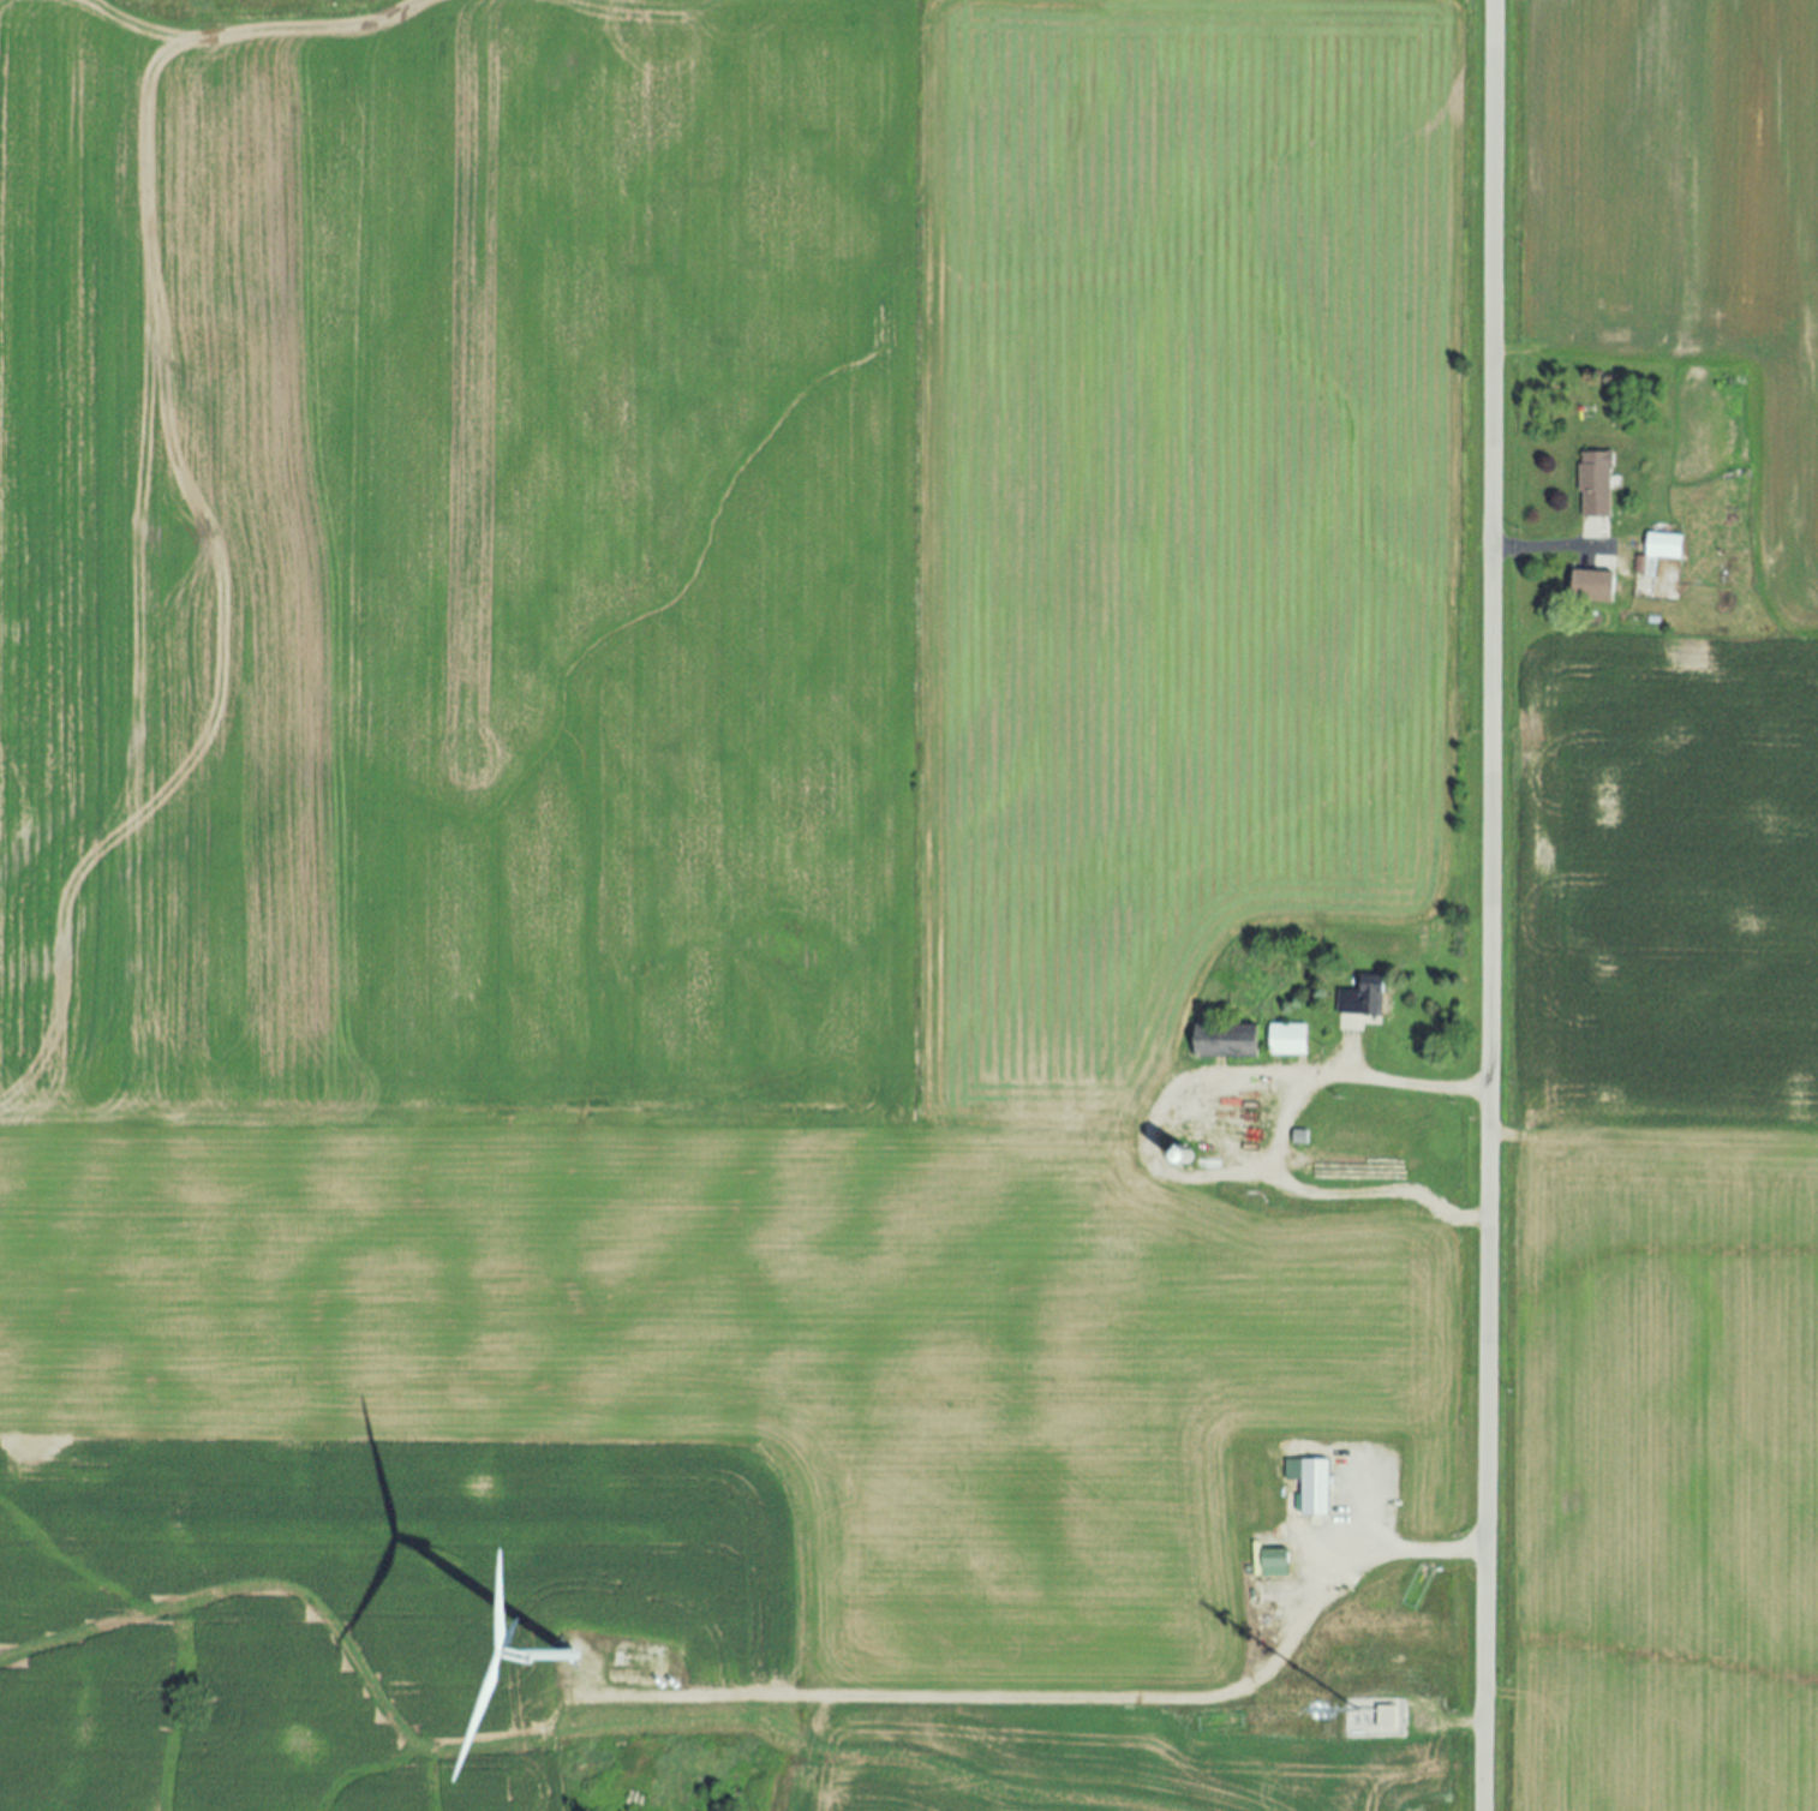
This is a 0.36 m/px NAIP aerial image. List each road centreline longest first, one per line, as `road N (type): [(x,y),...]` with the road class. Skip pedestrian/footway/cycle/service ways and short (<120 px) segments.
road 1 (residential): [(1484,1810),(1493,0)]

